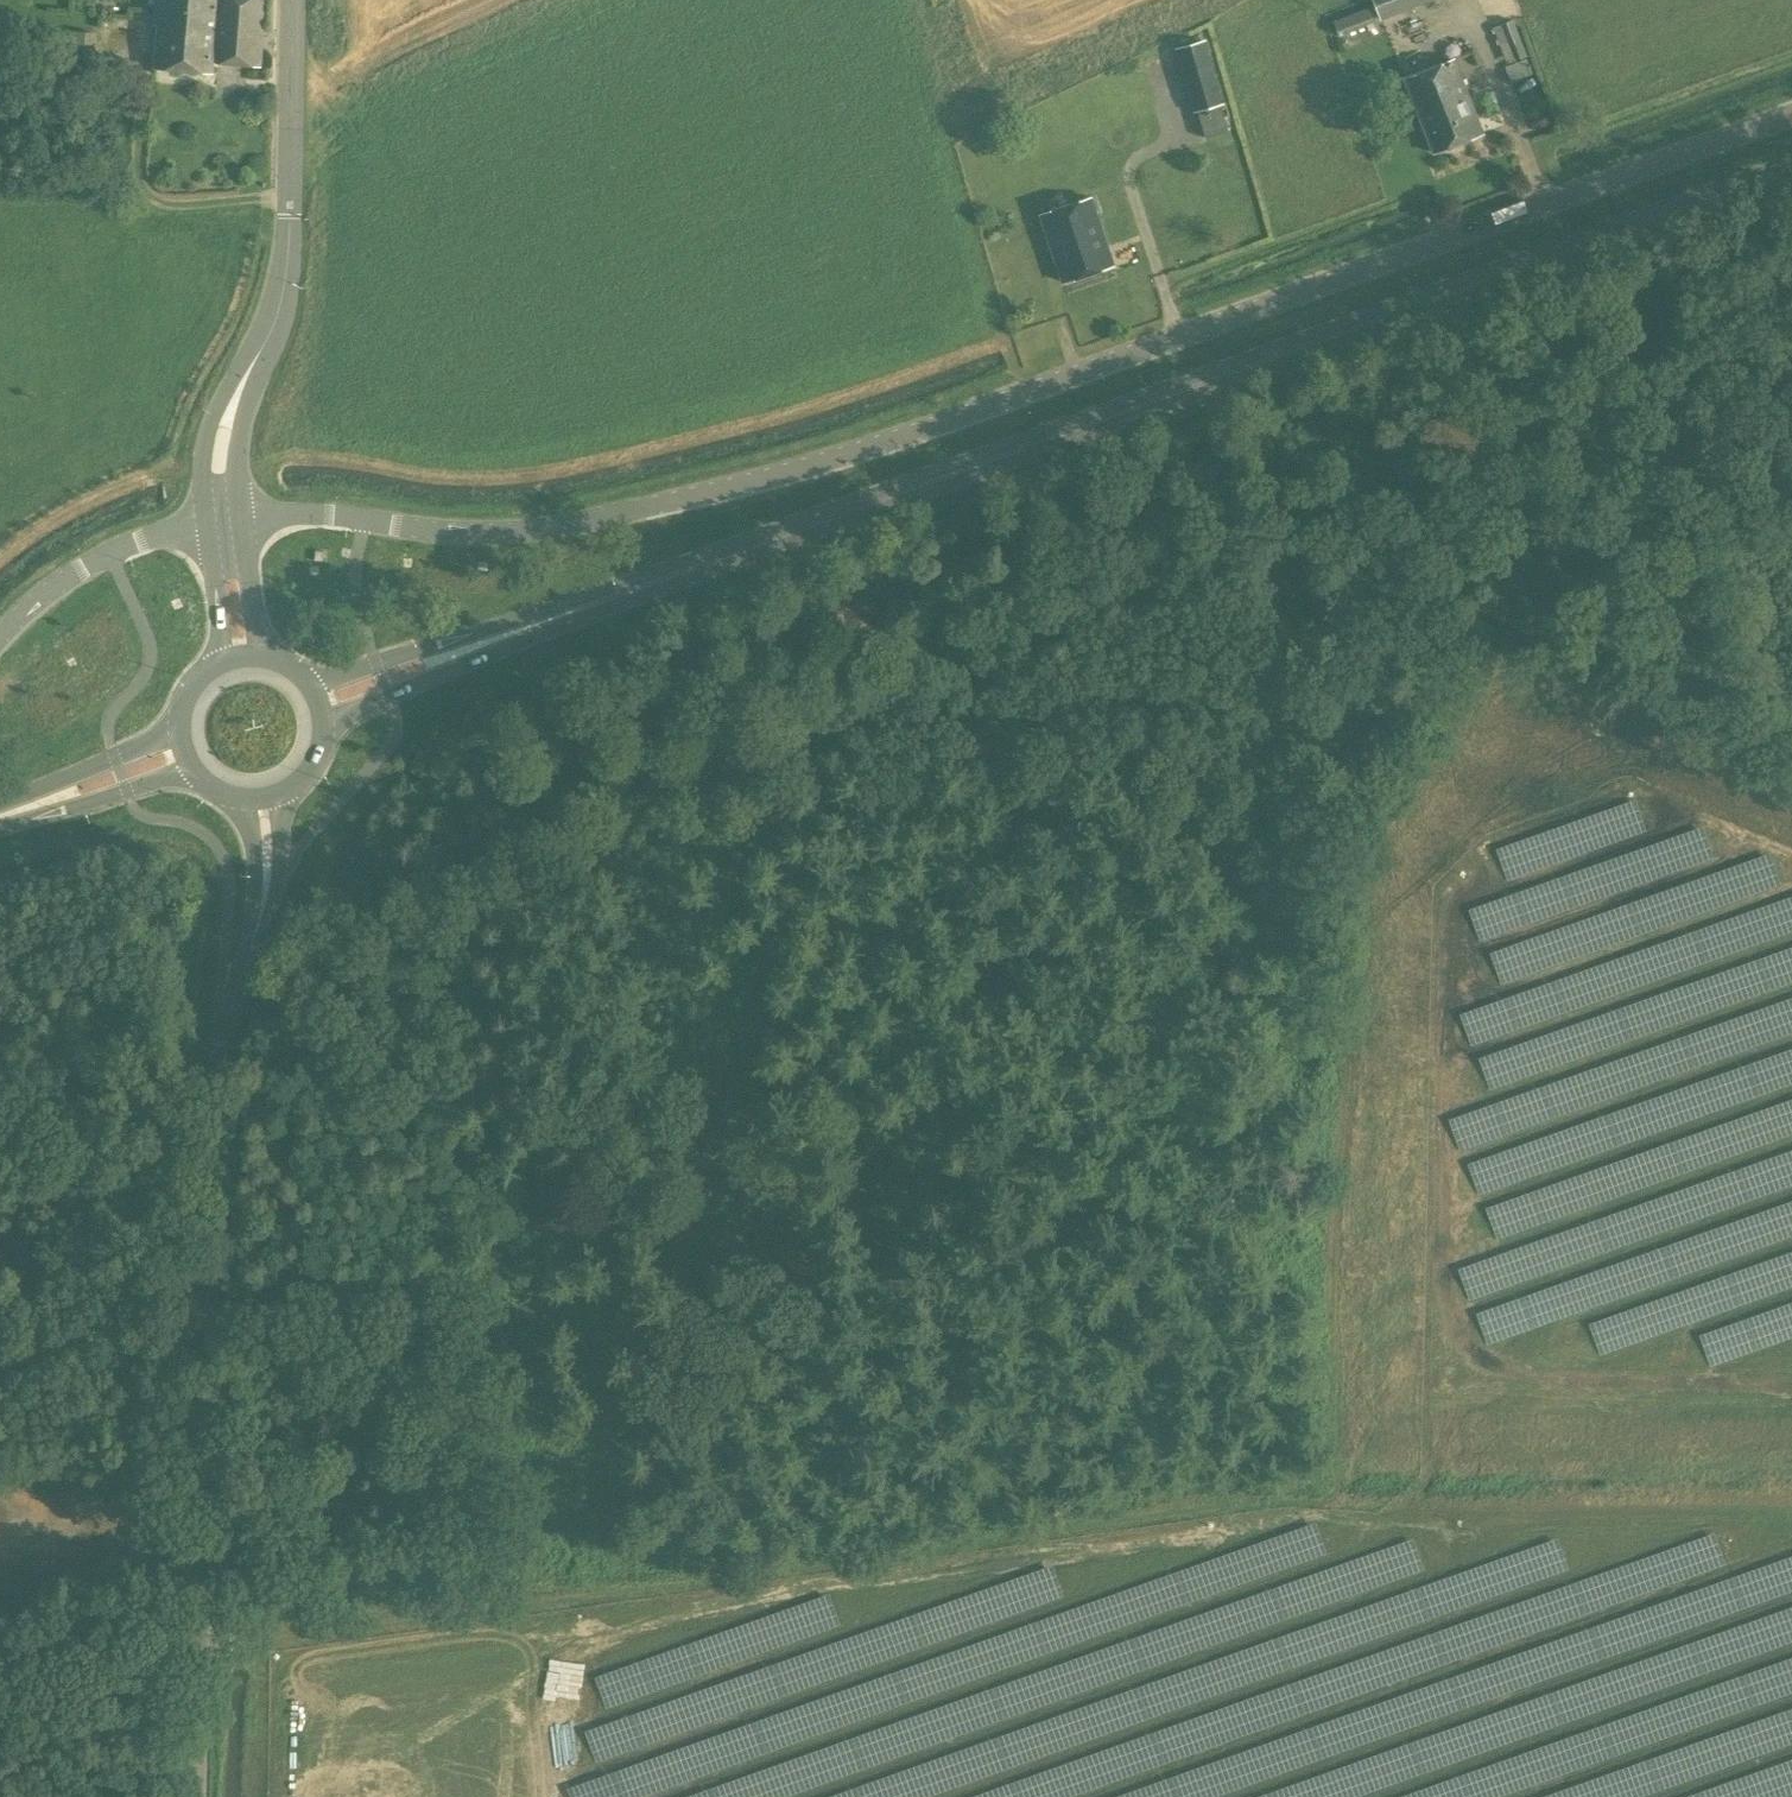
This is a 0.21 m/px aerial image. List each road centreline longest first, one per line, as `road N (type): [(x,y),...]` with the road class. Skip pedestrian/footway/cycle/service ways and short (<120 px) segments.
road 1 (unclassified): [(238,512),(536,532),(701,495),(849,455),(1791,119)]
road 2 (secondary): [(669,578),(1791,170)]
road 3 (unclassified): [(195,1796),(210,1160),(226,1016),(247,961)]
road 4 (secondary): [(669,578),(303,681)]
road 5 (secondary): [(320,720),(669,578)]
road 6 (tertiary): [(268,337),(287,277),(290,0)]
road 7 (unclassified): [(0,632),(50,588),(130,541),(204,519)]
road 8 (secondary): [(0,828),(193,774)]
road 9 (tertiary): [(268,337),(213,418),(202,459),(204,519)]
road 10 (secondary): [(176,732),(0,801)]
road 11 (tertiary): [(238,512),(238,434),(268,337)]
road 12 (unclassified): [(247,961),(272,891),(284,791)]
road 13 (unclassified): [(243,800),(256,890),(247,961)]
road 14 (tertiary): [(258,655),(238,512)]
road 15 (tertiary): [(204,519),(223,661)]

